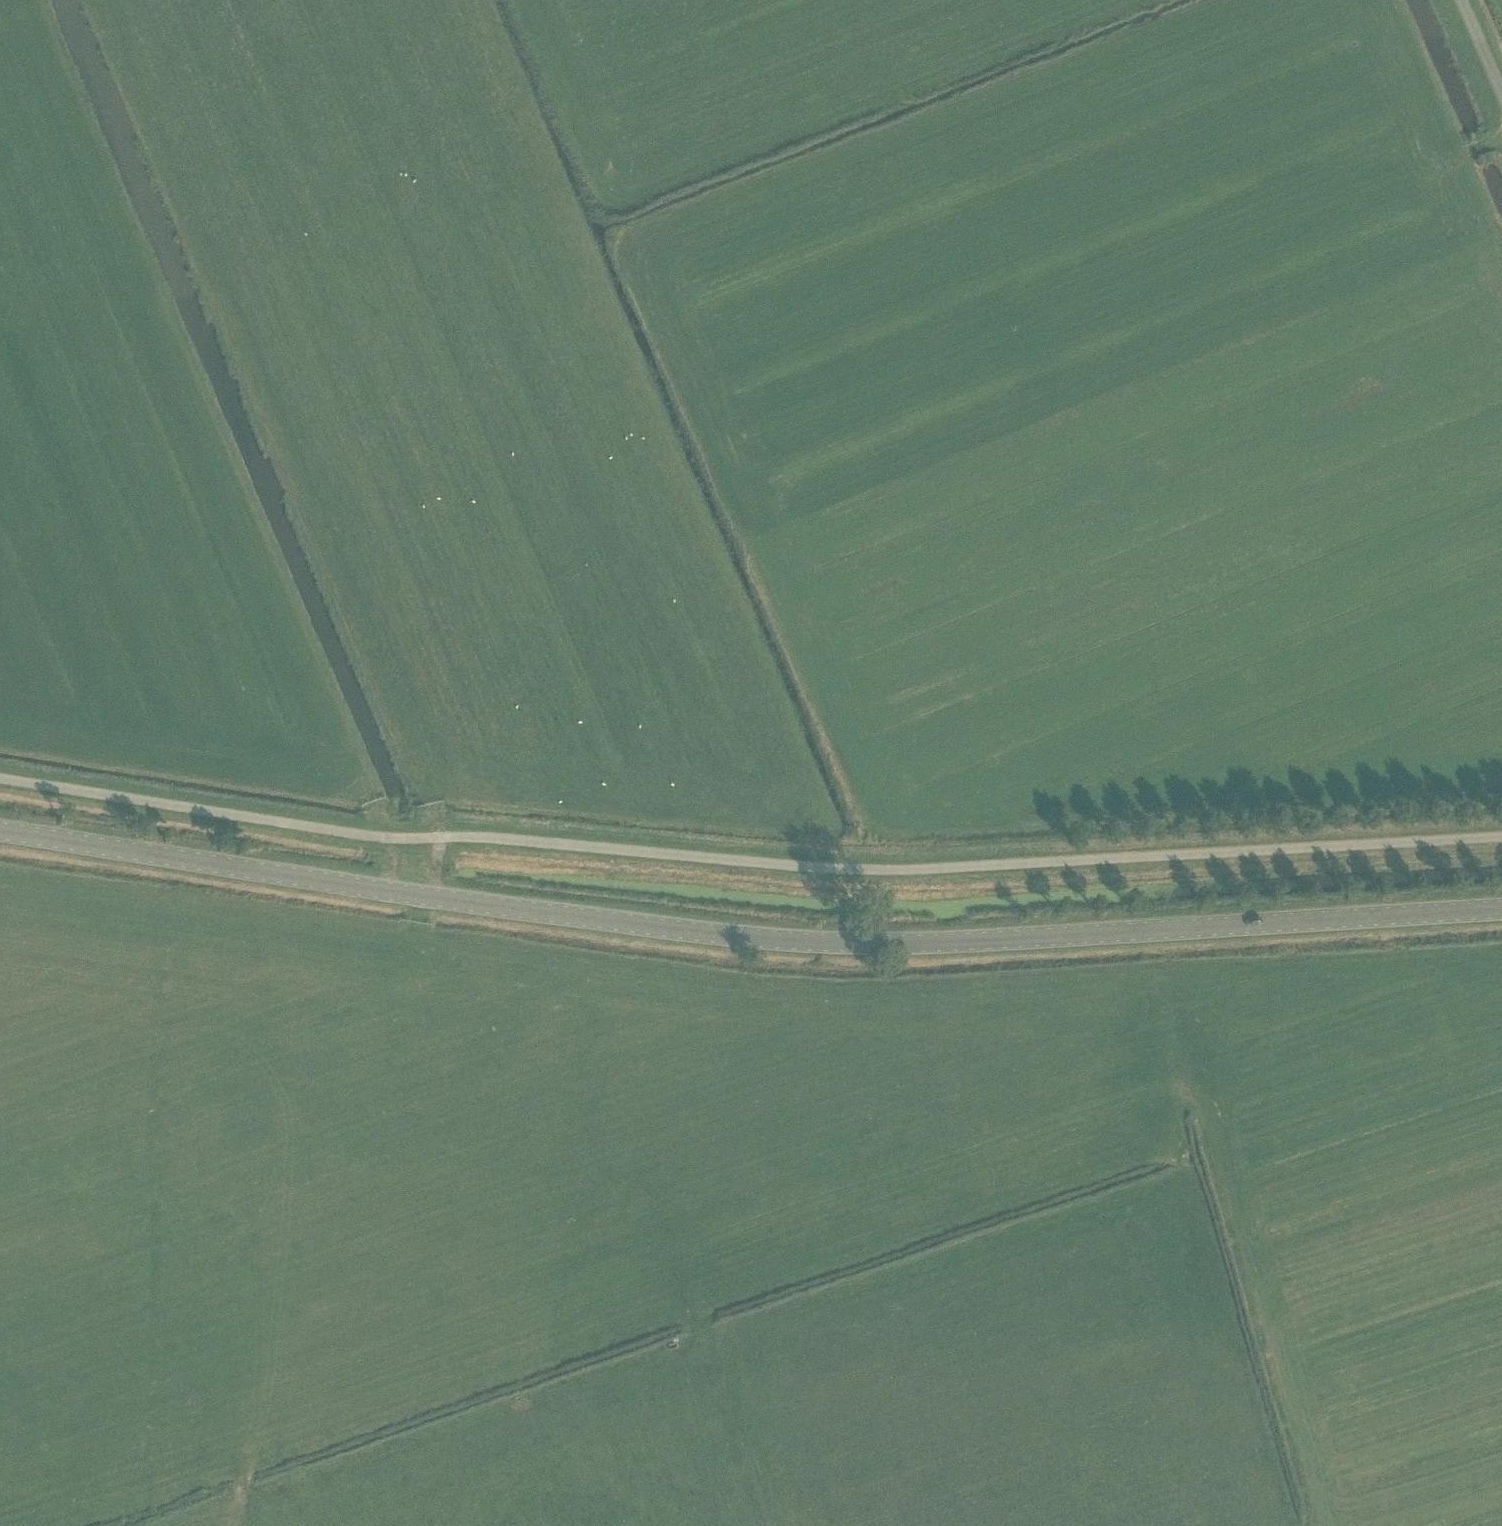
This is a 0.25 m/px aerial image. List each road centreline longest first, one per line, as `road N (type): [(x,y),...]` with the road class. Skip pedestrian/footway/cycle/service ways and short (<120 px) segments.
road 1 (secondary): [(0,831),(387,892),(808,943),(900,945),(1501,909)]

